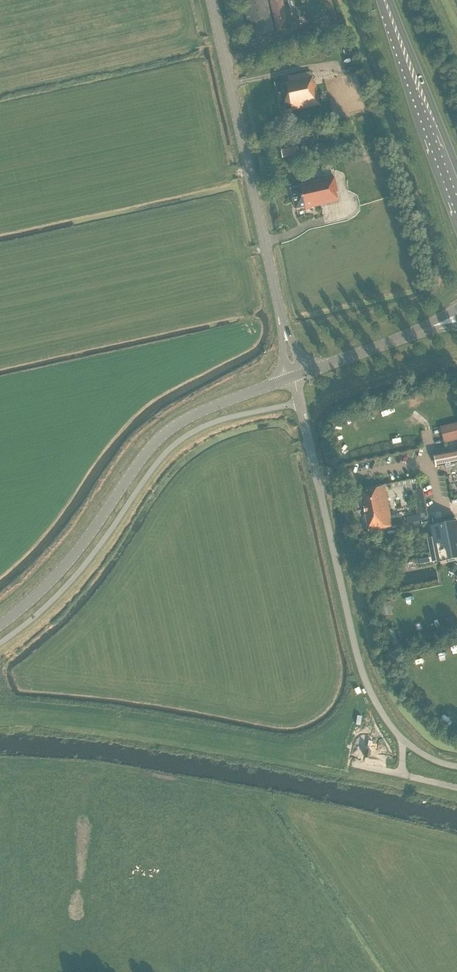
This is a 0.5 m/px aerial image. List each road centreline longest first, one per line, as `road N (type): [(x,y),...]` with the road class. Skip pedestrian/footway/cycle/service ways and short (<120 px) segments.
road 1 (tertiary): [(0,624),(68,561),(173,427),(294,376)]
road 2 (tertiary): [(294,376),(211,0)]
road 3 (unclassified): [(402,739),(372,695),(357,657),(294,376)]
road 4 (trunk): [(456,187),(385,0)]
road 5 (tertiary): [(294,376),(456,320)]

